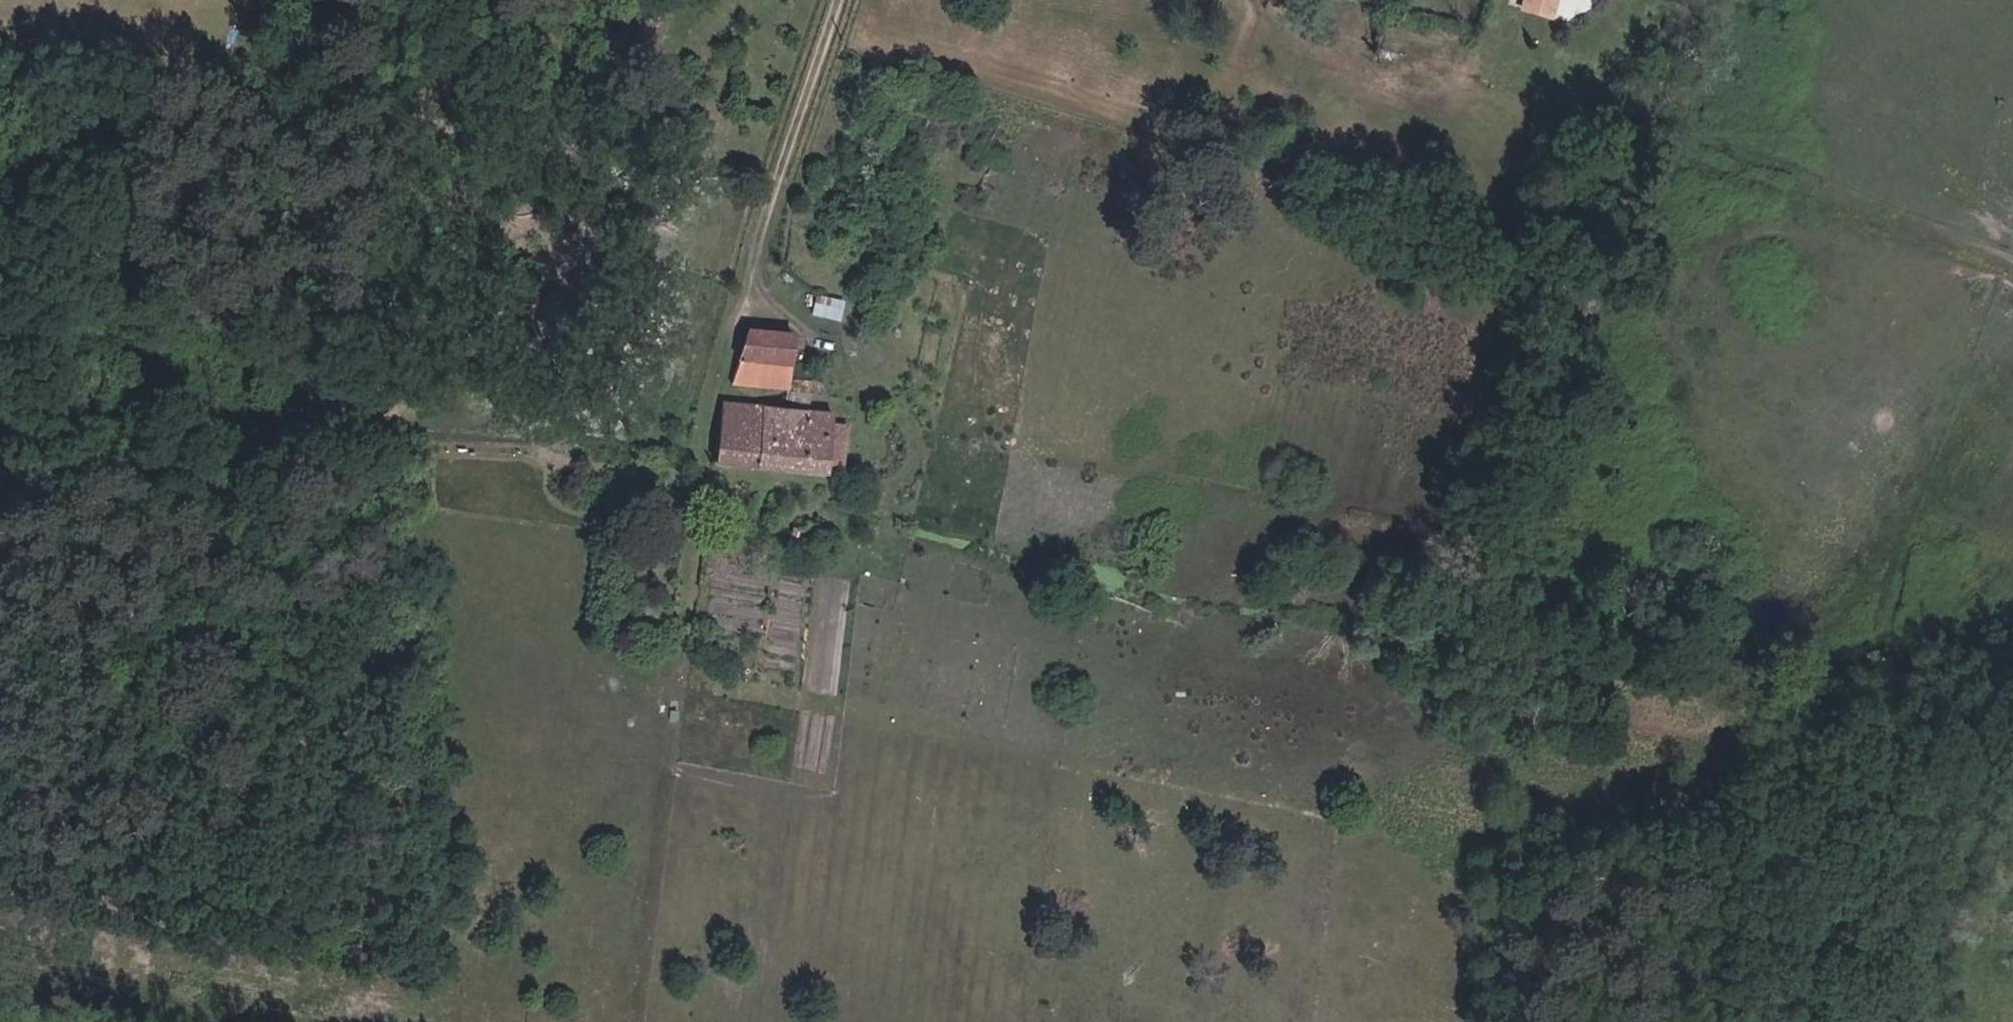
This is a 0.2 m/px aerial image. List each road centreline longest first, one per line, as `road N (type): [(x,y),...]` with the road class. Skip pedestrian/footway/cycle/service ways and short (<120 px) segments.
road 1 (track): [(679,424),(834,0)]

